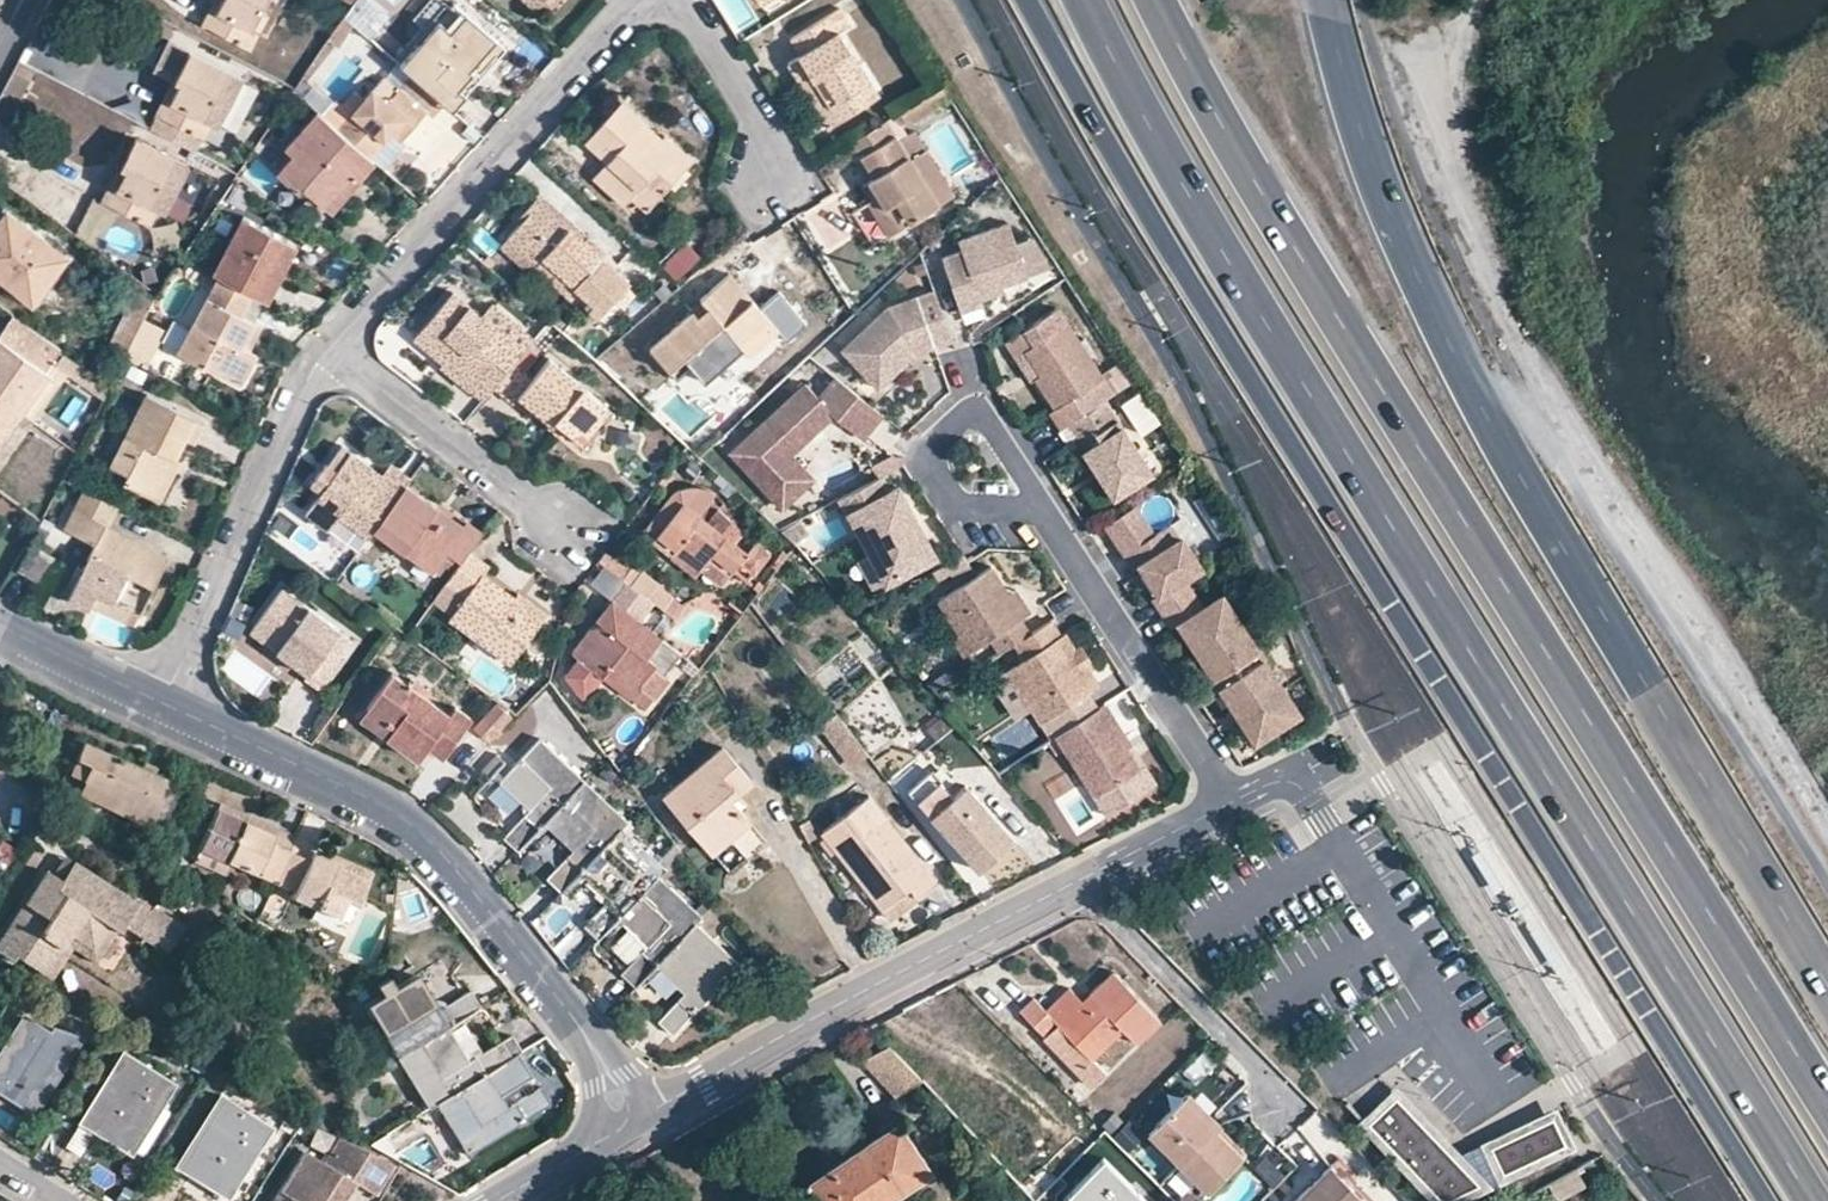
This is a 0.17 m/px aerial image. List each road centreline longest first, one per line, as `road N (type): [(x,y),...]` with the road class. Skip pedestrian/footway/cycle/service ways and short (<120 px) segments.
road 1 (primary): [(1028,0),(1138,196),(1764,1200)]
road 2 (trunk): [(1085,0),(1115,64),(1418,562),(1816,1200)]
road 3 (trunk): [(1827,1096),(1203,87),(1163,0)]
road 4 (primary): [(1827,983),(1458,357),(1385,199),(1327,0)]
road 5 (track): [(1827,821),(1584,446),(1511,319),(1470,213),(1447,96),(1484,0)]
road 6 (residential): [(646,0),(327,348),(163,705)]
road 7 (residential): [(624,1126),(594,1044),(444,859),(382,811),(163,705)]
road 8 (residential): [(624,1126),(1082,876)]
road 9 (residential): [(1039,506),(1231,798)]
road 10 (residential): [(1284,1101),(1082,876)]
road 11 (residential): [(1039,506),(986,419),(973,415),(930,456),(966,509)]
road 12 (residential): [(771,171),(762,120),(685,0)]
road 13 (residential): [(163,705),(0,628)]
road 14 (residential): [(1082,876),(1231,798)]
road 15 (residential): [(494,1200),(624,1126)]

